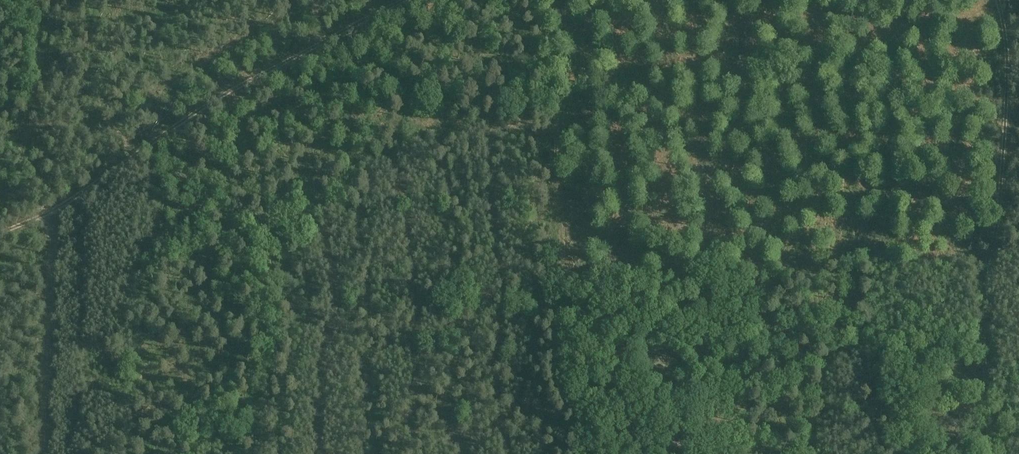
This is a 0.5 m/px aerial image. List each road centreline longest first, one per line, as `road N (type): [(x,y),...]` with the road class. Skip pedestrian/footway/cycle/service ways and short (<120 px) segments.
road 1 (track): [(0,235),(437,0)]
road 2 (track): [(999,0),(1005,28),(996,218),(982,267),(988,453)]
road 3 (track): [(39,453),(50,212)]

